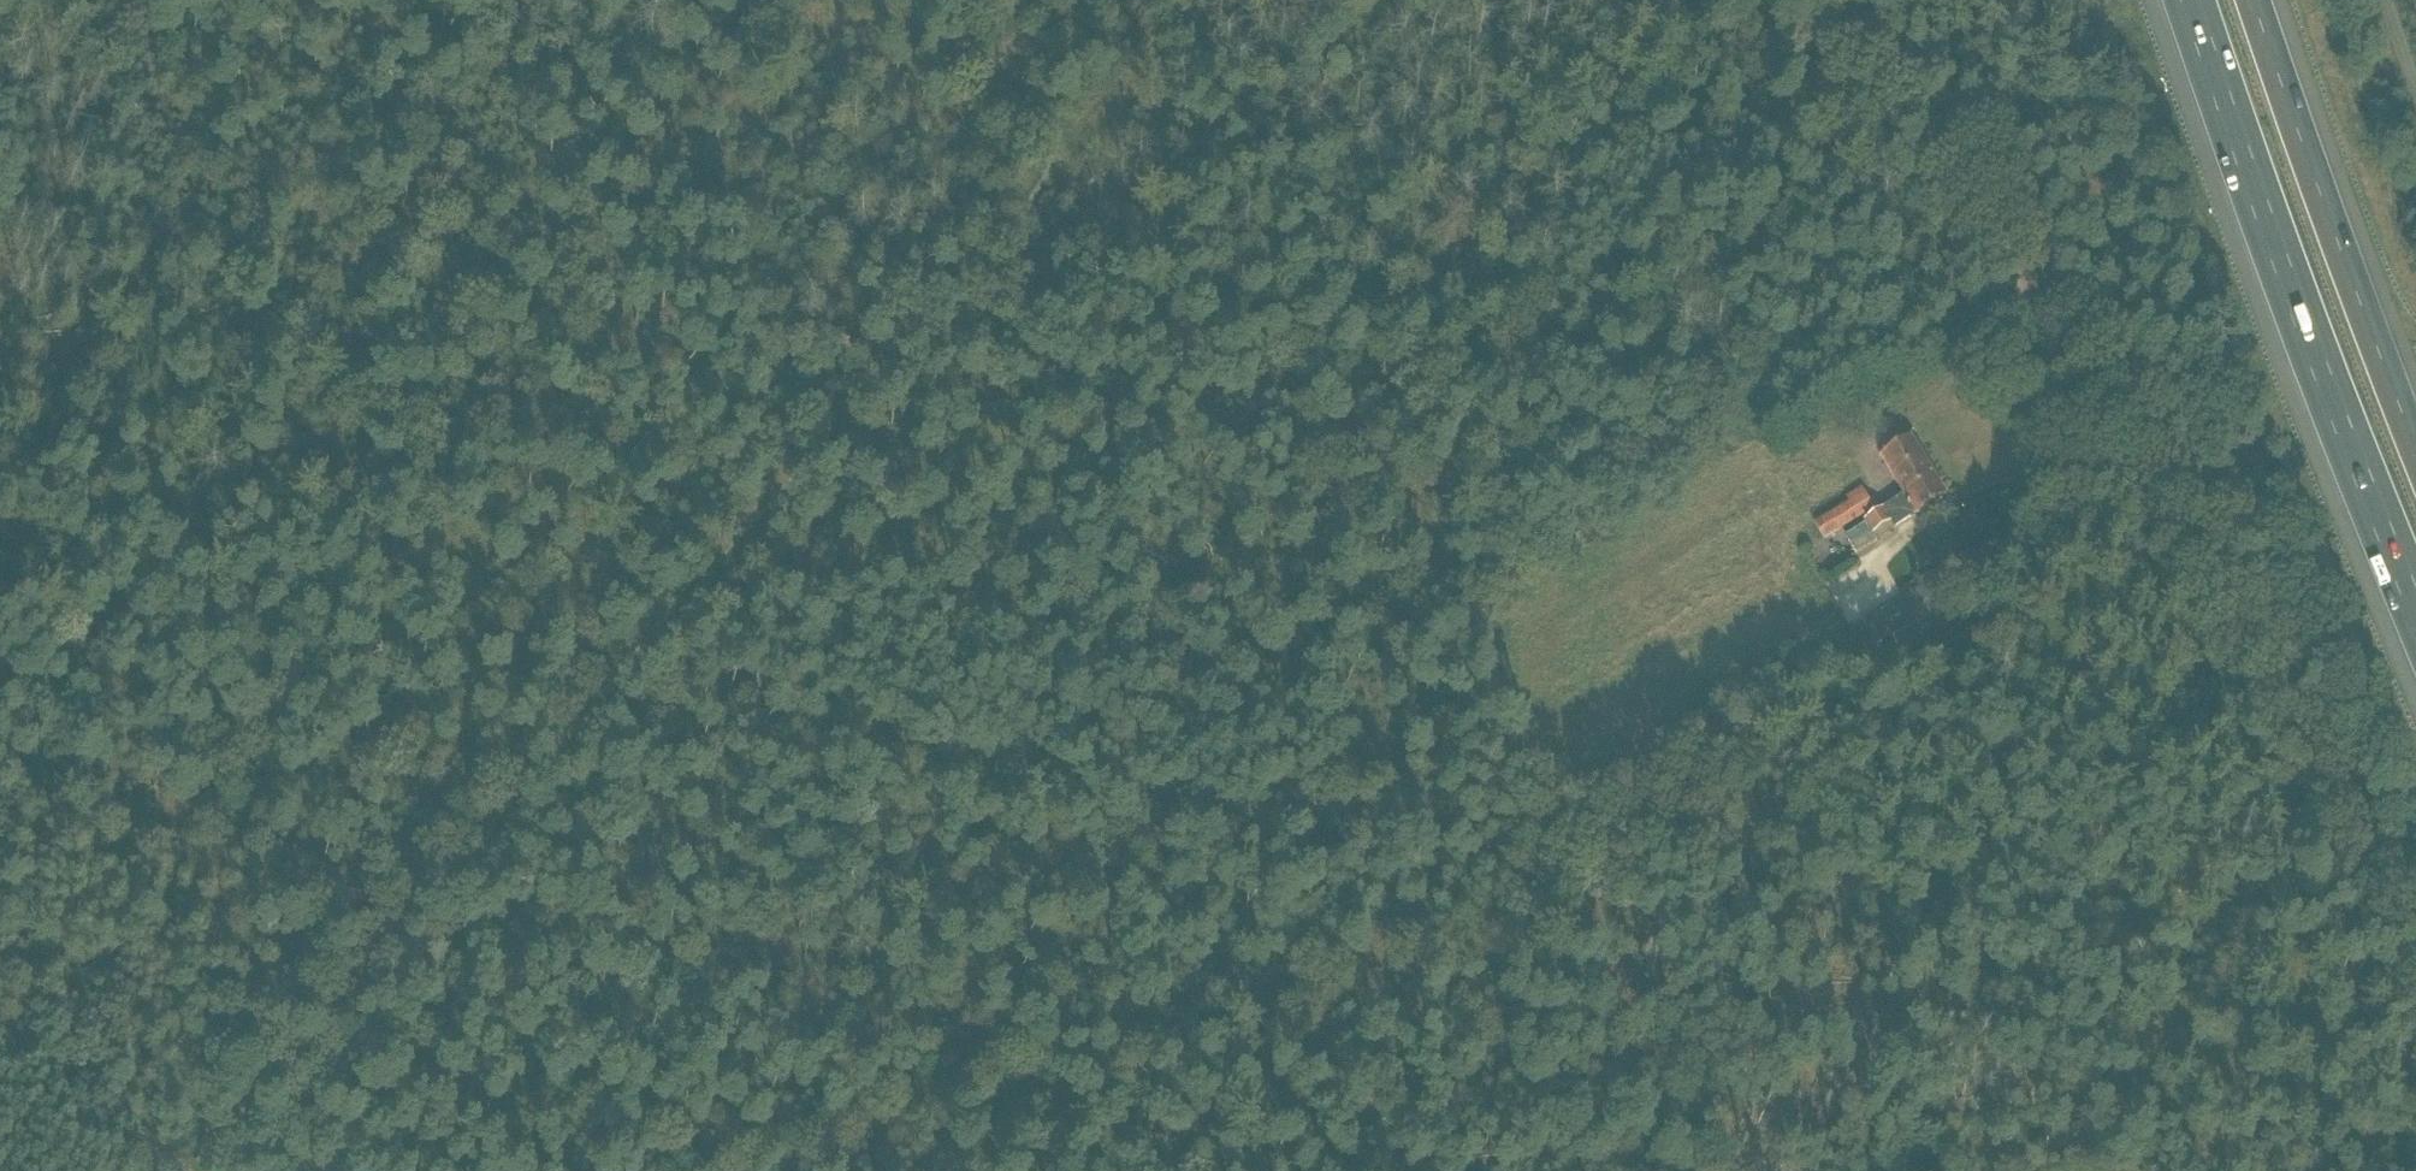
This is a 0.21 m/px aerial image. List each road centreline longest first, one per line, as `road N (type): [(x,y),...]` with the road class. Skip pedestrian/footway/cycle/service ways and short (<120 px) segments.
road 1 (track): [(986,262),(1158,313),(1323,401),(1414,520),(1520,732),(1707,1170)]
road 2 (track): [(986,262),(214,1170)]
road 3 (track): [(2415,931),(2276,698),(2108,461),(1854,0)]
road 4 (motorway): [(2190,0),(2415,609)]
road 5 (motorway): [(2415,448),(2253,0)]
road 6 (track): [(892,0),(1069,159)]
road 7 (track): [(0,1046),(29,1055),(174,1170)]
road 8 (track): [(1202,0),(1069,159)]
road 9 (track): [(1069,159),(986,262)]

